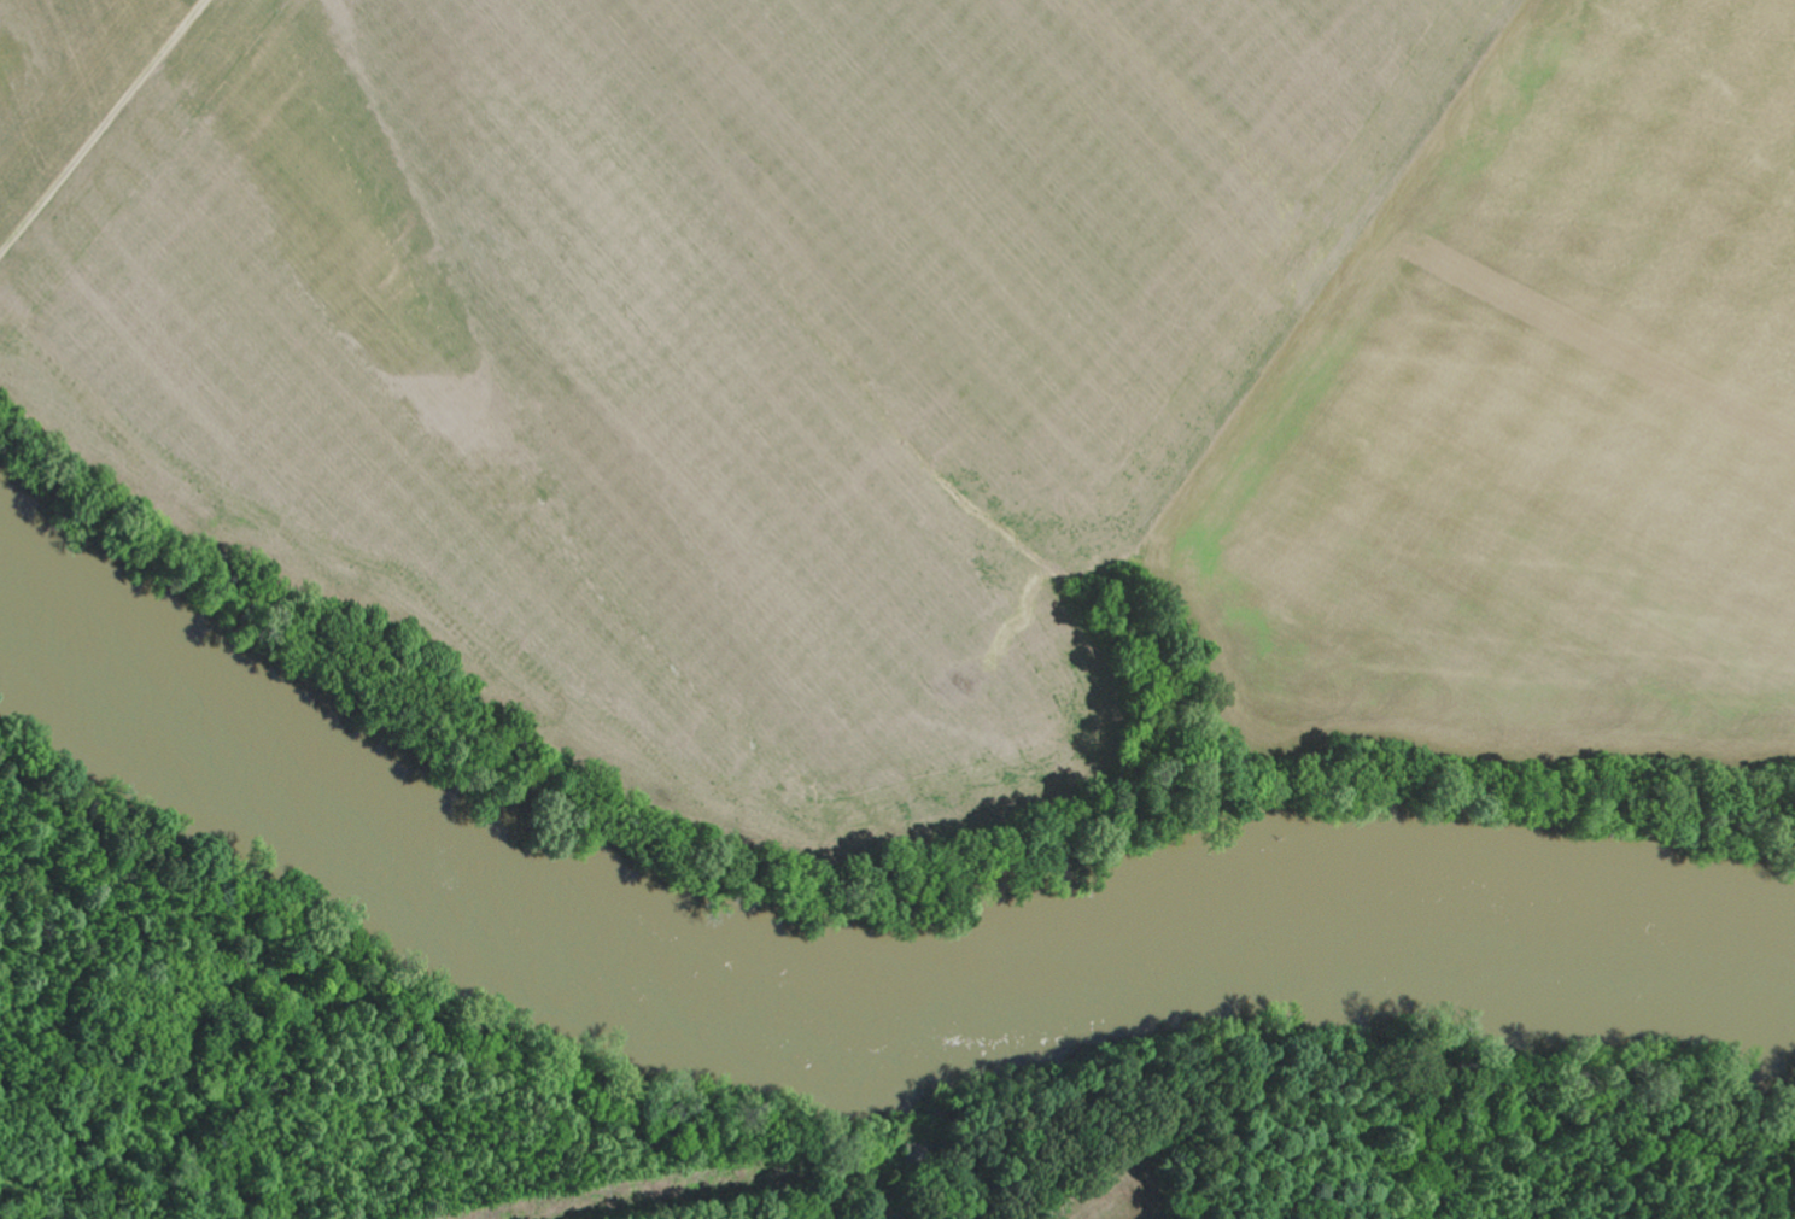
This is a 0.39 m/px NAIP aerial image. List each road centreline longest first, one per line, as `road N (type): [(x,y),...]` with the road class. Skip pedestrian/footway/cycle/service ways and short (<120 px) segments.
road 1 (track): [(204,0),(0,255)]

